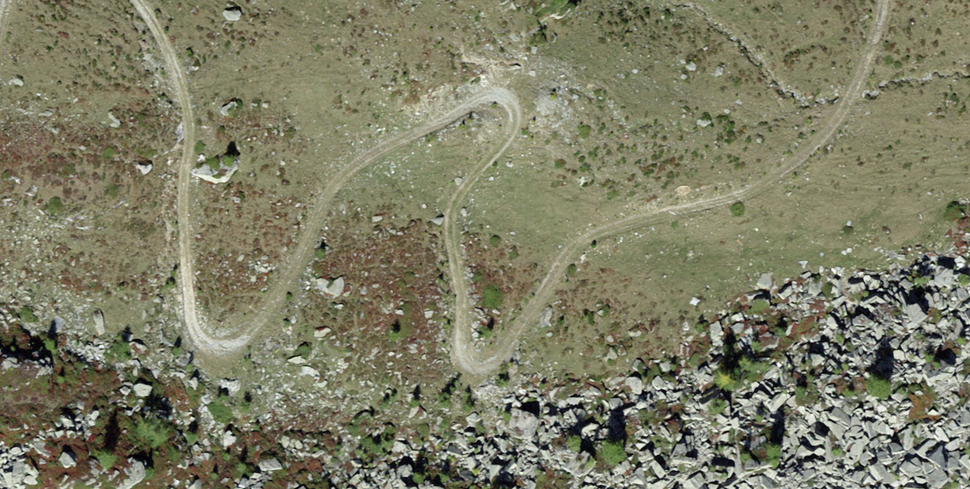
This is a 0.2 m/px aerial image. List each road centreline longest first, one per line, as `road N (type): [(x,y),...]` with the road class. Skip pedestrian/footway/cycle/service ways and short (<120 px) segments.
road 1 (track): [(891,0),(865,72),(818,160),(742,204),(622,232),(554,272),(519,347),(482,352),(446,275),(472,180),(516,117),(465,89),(364,159),(313,239),(221,340),(194,280),(187,66),(149,0)]

